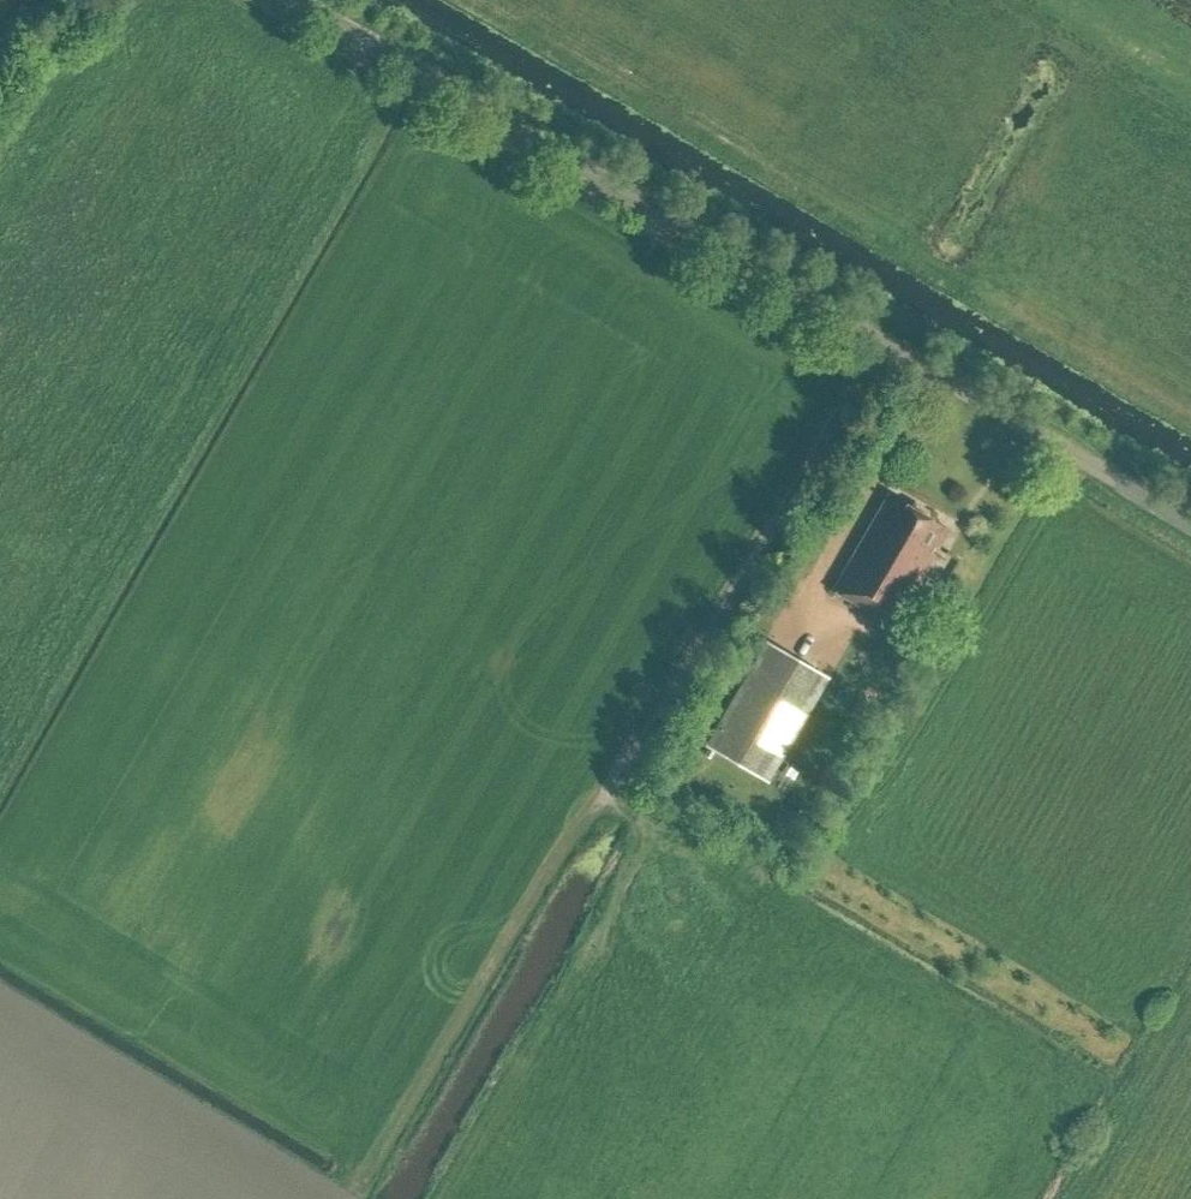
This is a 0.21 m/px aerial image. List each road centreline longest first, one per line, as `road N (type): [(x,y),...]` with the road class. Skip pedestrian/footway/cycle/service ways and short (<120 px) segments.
road 1 (unclassified): [(1190,519),(302,0)]

